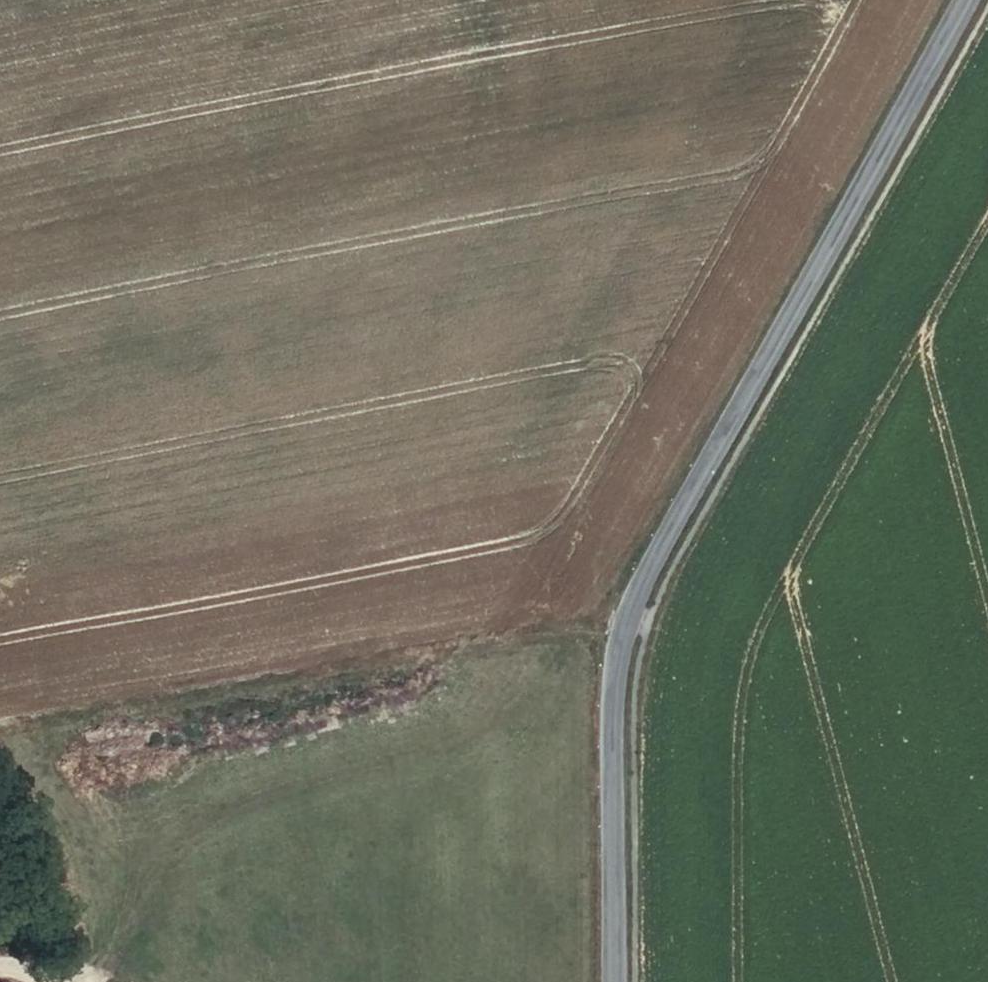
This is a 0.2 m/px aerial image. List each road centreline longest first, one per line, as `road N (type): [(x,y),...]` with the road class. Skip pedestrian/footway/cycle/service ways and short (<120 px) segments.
road 1 (tertiary): [(611,981),(615,671),(649,574),(961,0)]

